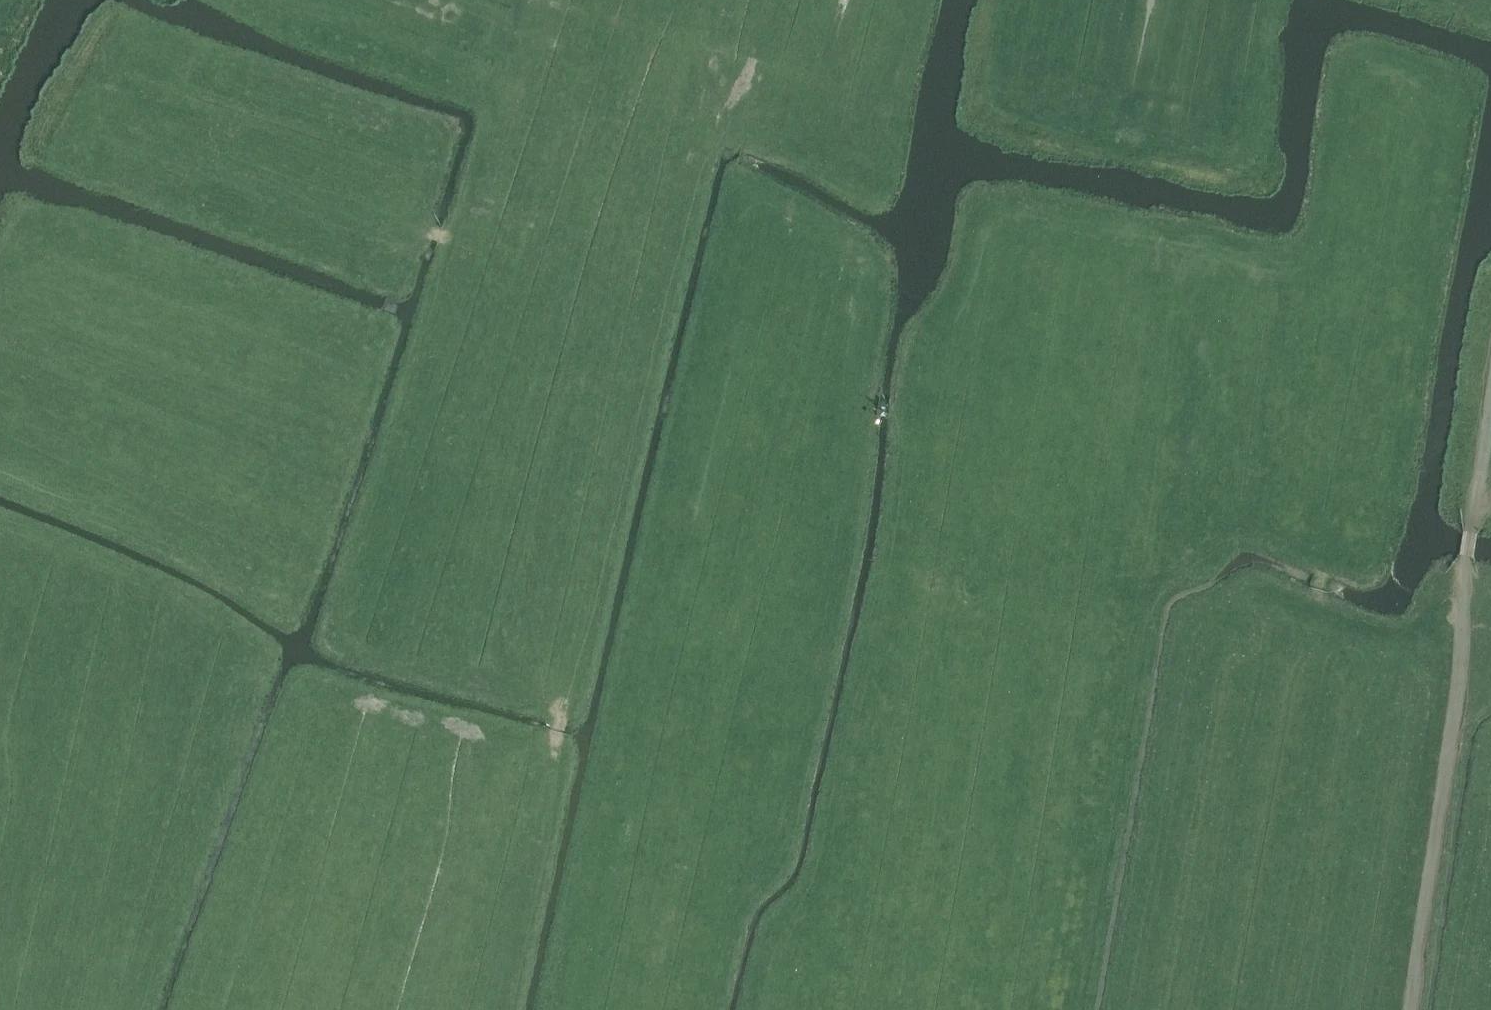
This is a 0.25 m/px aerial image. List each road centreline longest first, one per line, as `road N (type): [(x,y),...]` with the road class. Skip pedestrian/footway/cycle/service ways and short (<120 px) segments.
road 1 (track): [(1463,577),(1452,725),(1409,1009)]

